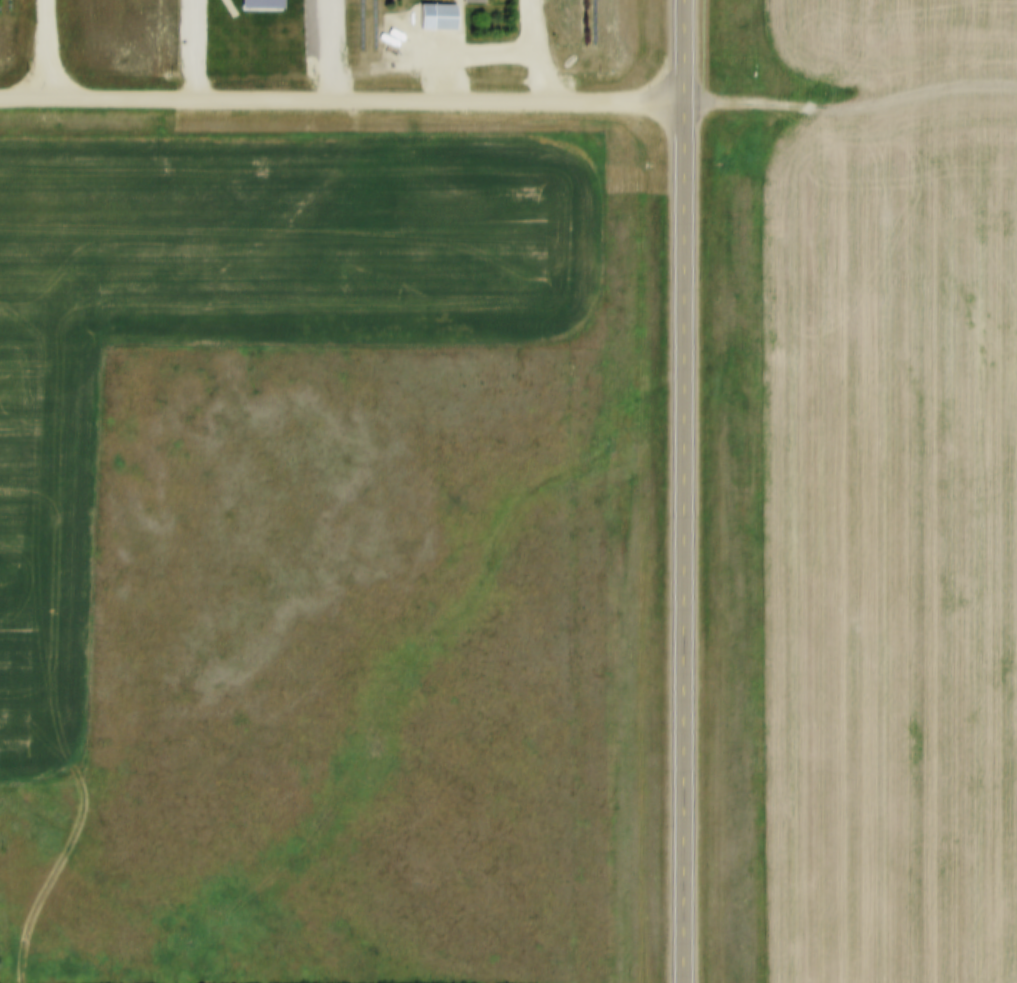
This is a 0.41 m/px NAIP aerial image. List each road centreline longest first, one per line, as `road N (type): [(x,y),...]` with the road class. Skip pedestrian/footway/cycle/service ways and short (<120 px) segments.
road 1 (primary): [(685,0),(682,982)]
road 2 (residential): [(0,104),(685,106)]
road 3 (track): [(685,106),(1016,97)]

